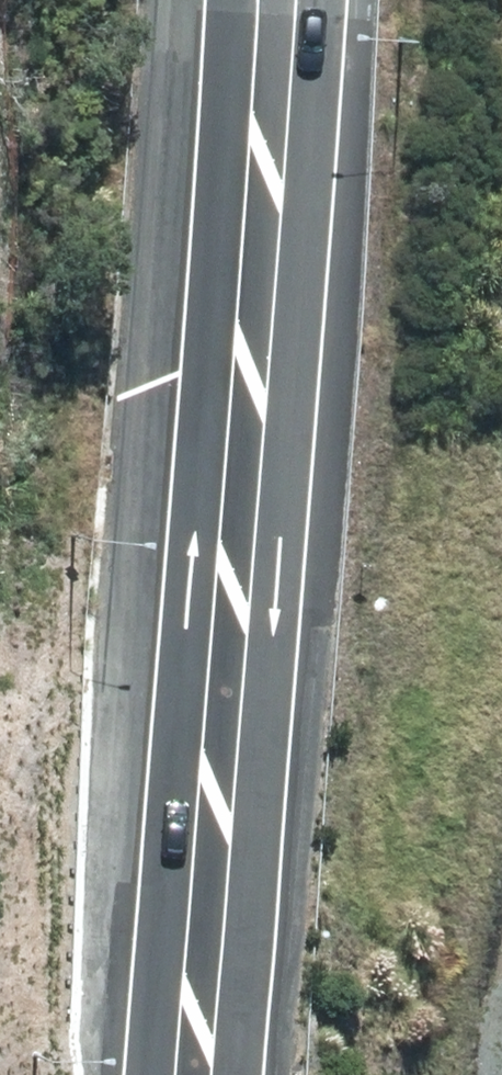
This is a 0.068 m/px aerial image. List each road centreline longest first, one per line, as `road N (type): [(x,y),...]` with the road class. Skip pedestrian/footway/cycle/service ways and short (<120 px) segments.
road 1 (primary): [(309,0),(233,1074)]
road 2 (primary): [(132,1074),(197,0)]

